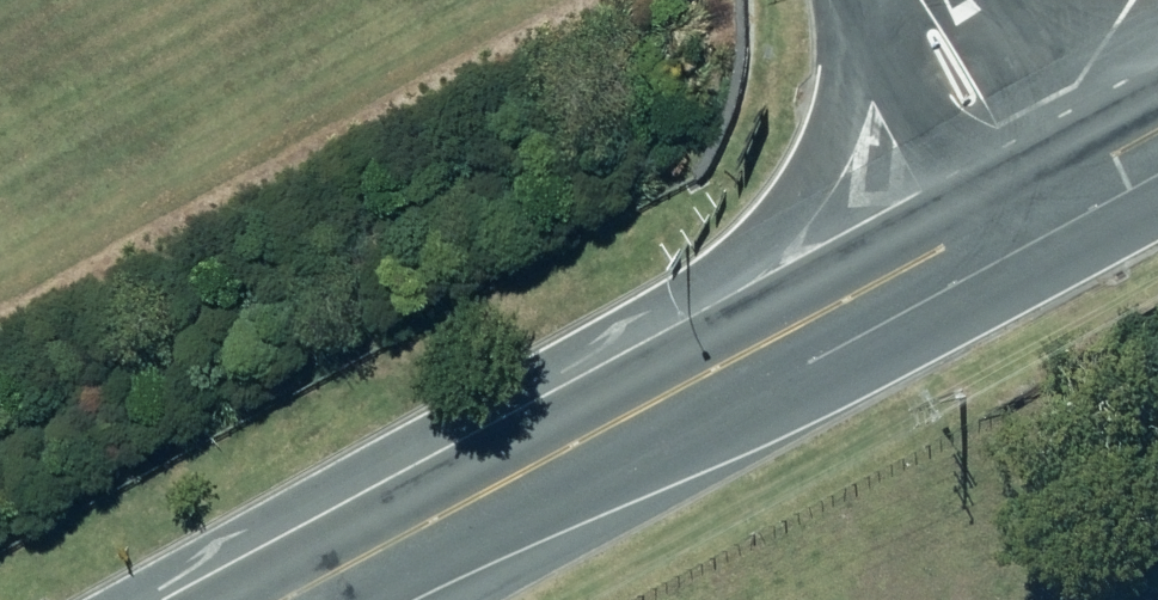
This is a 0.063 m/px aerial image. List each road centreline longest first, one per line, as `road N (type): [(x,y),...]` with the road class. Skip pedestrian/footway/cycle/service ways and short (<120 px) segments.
road 1 (primary): [(190,599),(280,528),(746,256),(805,180),(831,112),(835,0)]
road 2 (primary): [(283,599),(980,225)]
road 3 (residential): [(980,225),(865,0)]
road 4 (primary): [(960,6),(1060,49),(1157,54)]
road 5 (residential): [(960,6),(1058,183)]

